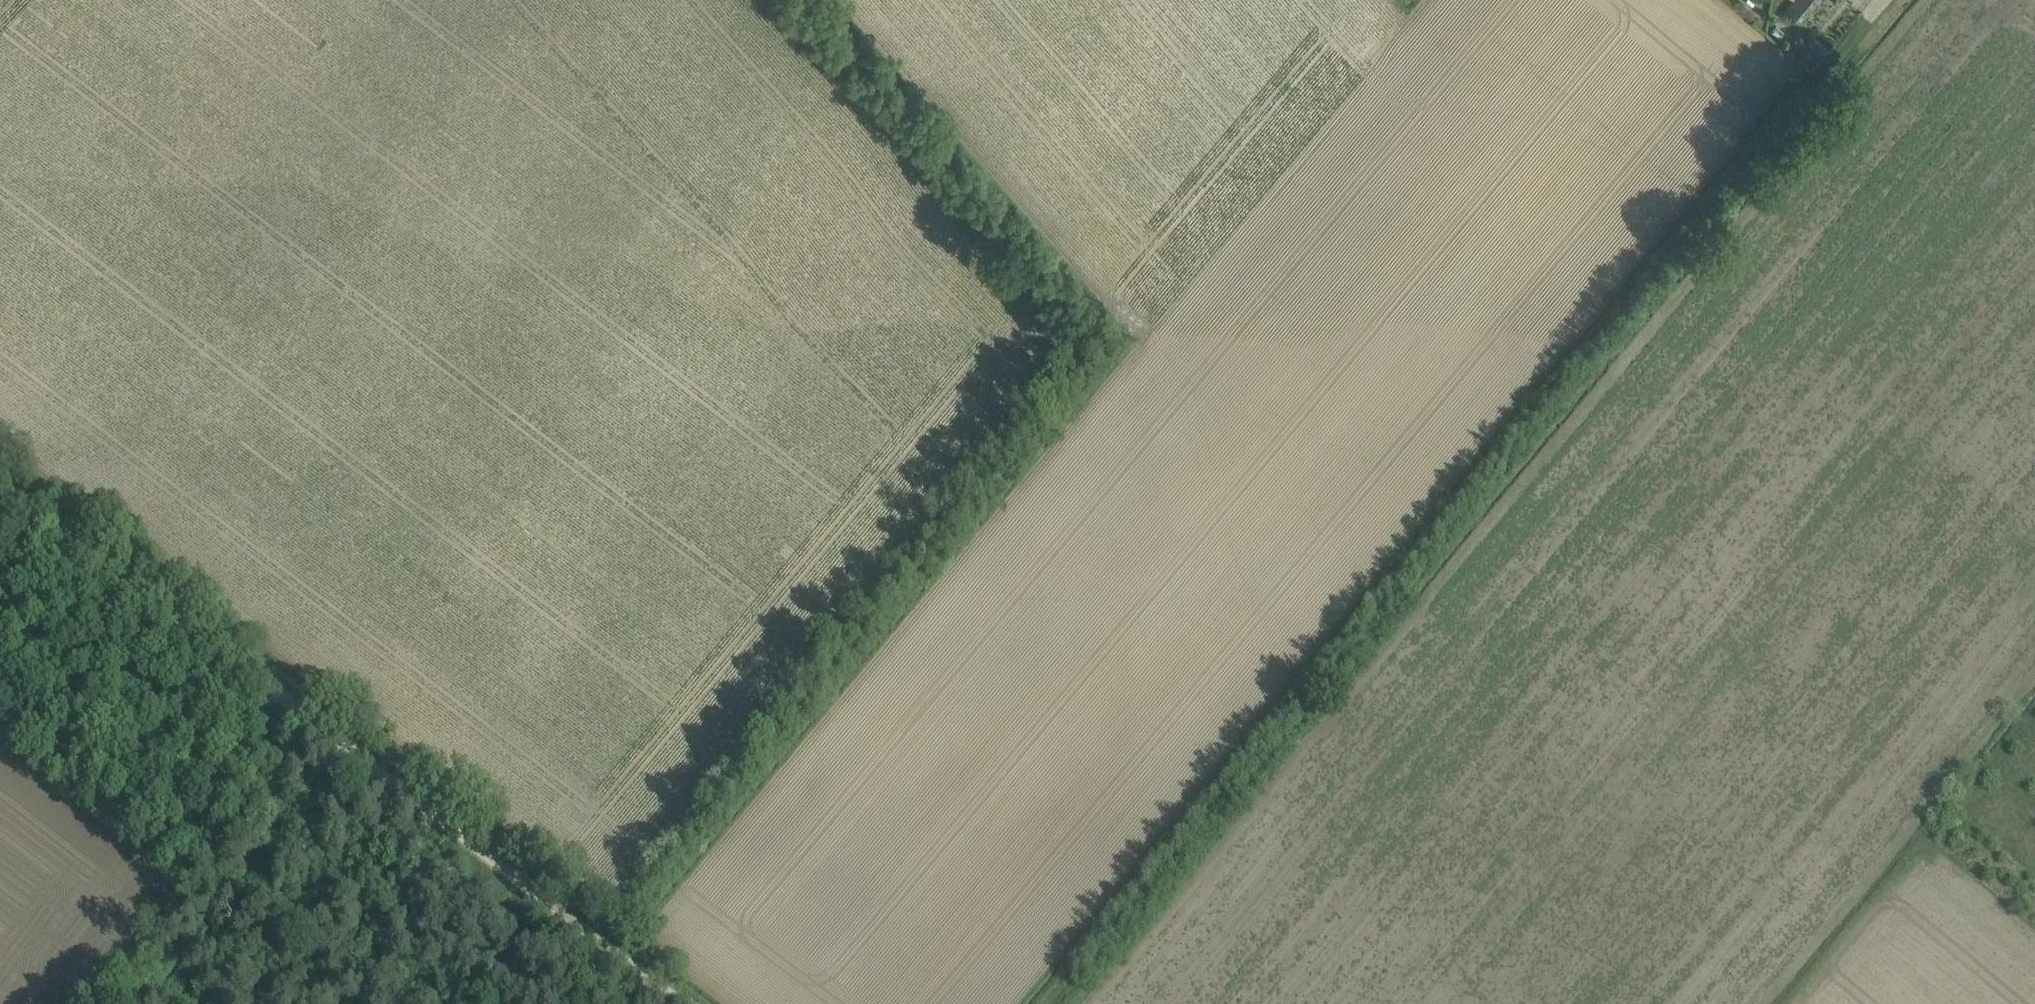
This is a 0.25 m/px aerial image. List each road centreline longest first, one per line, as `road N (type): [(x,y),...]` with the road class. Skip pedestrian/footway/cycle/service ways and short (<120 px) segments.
road 1 (track): [(0,480),(686,1003)]
road 2 (track): [(1905,0),(1800,140)]

